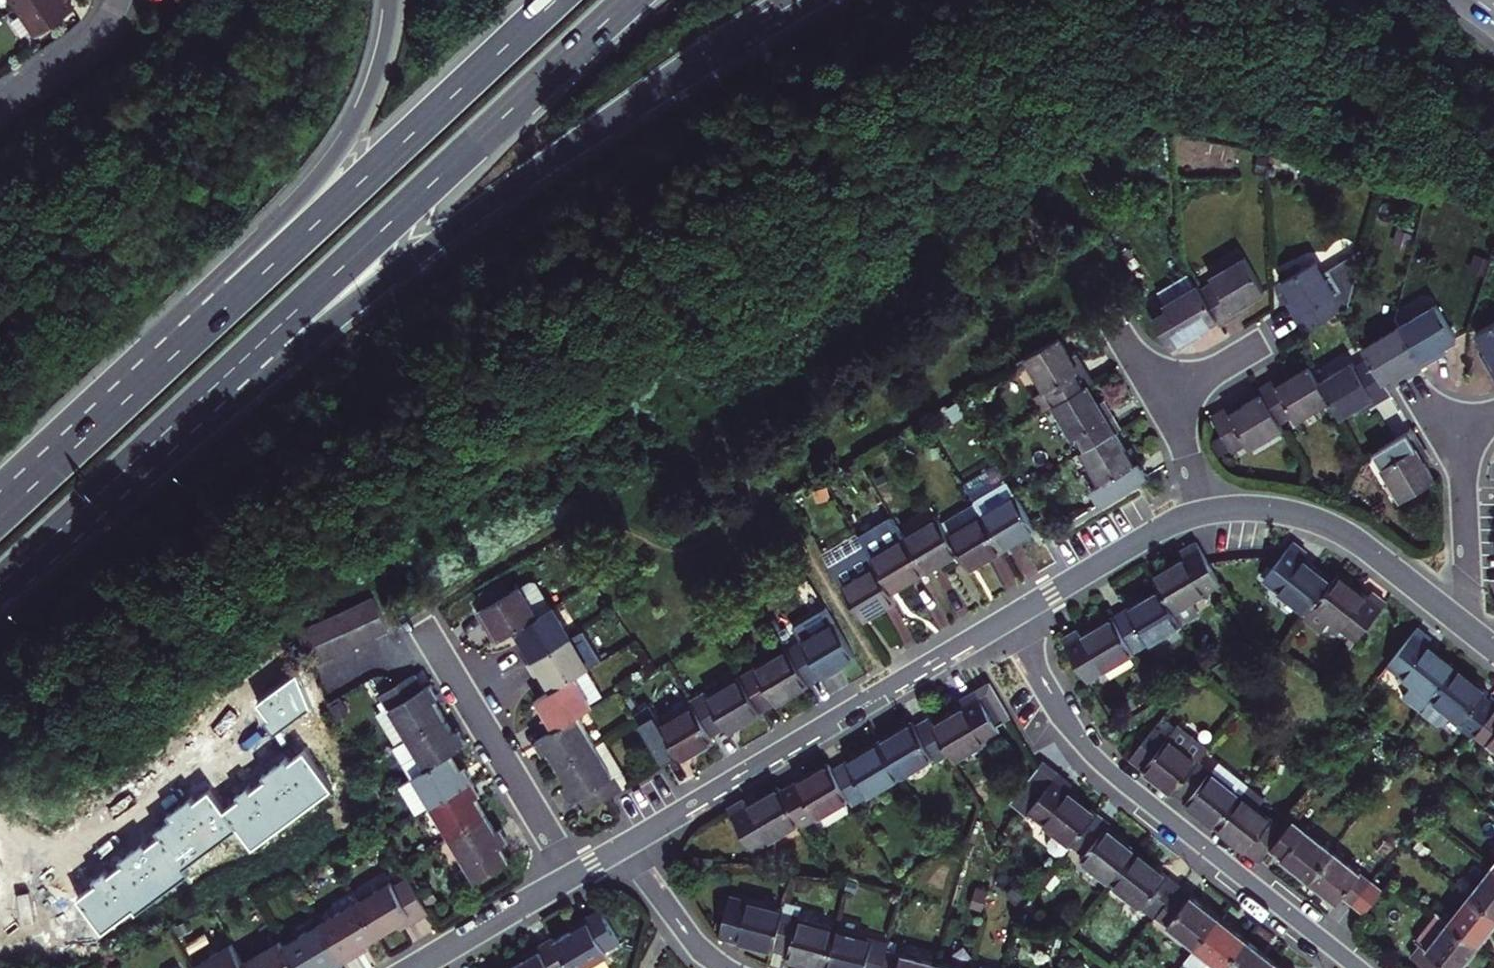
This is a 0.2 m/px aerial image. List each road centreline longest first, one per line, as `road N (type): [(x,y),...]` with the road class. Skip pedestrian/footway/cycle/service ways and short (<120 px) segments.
road 1 (trunk): [(143,452),(510,188),(802,0)]
road 2 (trunk): [(556,0),(24,494)]
road 3 (trunk): [(143,452),(630,0)]
road 4 (trunk): [(392,0),(372,96),(325,169),(24,494)]
road 5 (residential): [(1357,967),(1088,754),(1008,618)]
road 6 (residential): [(1008,618),(631,842)]
road 7 (residential): [(1467,626),(1334,526),(1269,510),(1194,515)]
road 8 (residential): [(573,876),(439,646)]
road 9 (residential): [(1194,515),(1008,618)]
road 10 (trunk): [(0,586),(143,452)]
road 11 (residential): [(1467,626),(1460,438)]
road 12 (residential): [(573,876),(413,967)]
road 13 (residential): [(0,104),(99,36),(119,0)]
road 14 (residential): [(631,842),(691,940),(721,967)]

